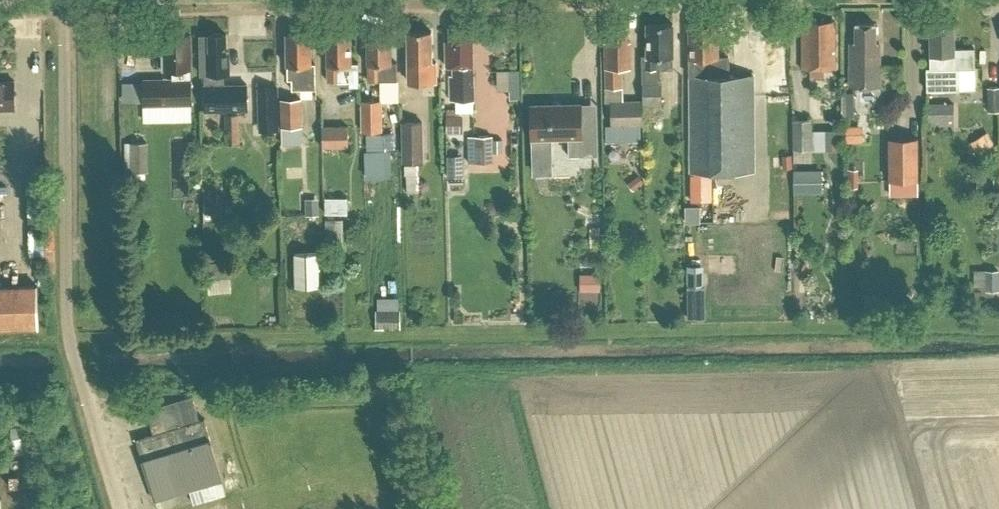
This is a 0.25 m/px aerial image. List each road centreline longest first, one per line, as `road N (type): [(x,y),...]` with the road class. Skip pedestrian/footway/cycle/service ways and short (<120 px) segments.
road 1 (unclassified): [(63,0),(66,331),(118,508)]

